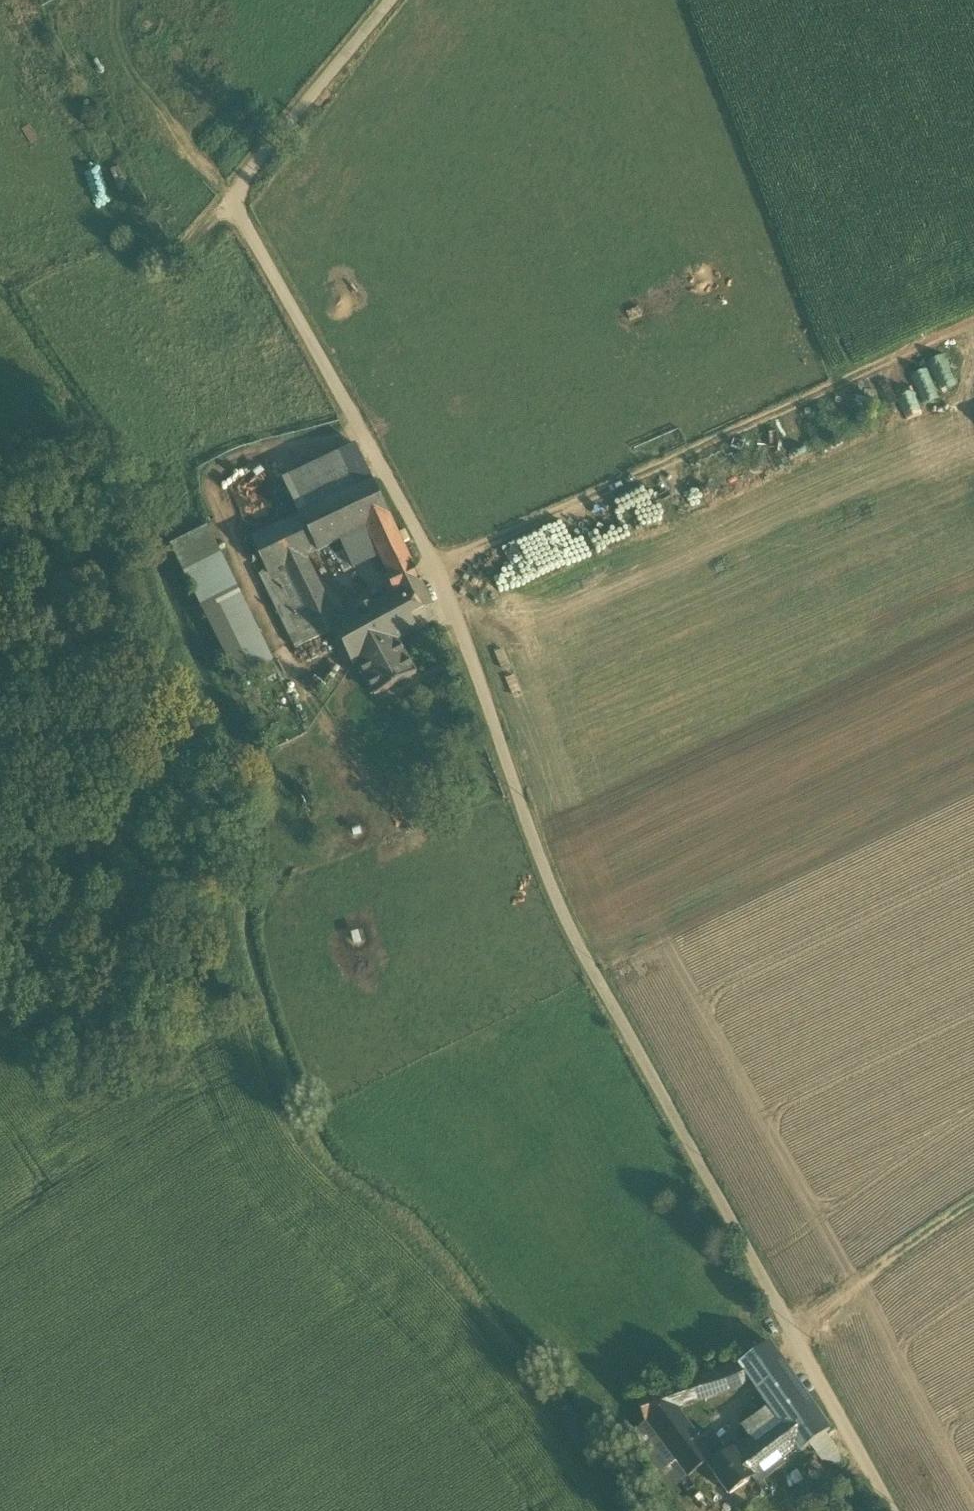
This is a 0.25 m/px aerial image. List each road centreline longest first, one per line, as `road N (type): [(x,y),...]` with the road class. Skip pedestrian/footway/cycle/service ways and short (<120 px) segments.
road 1 (unclassified): [(413,0),(243,206),(437,568),(551,892),(898,1510)]
road 2 (track): [(798,1335),(973,1209)]
road 3 (track): [(243,206),(189,274),(167,239)]

